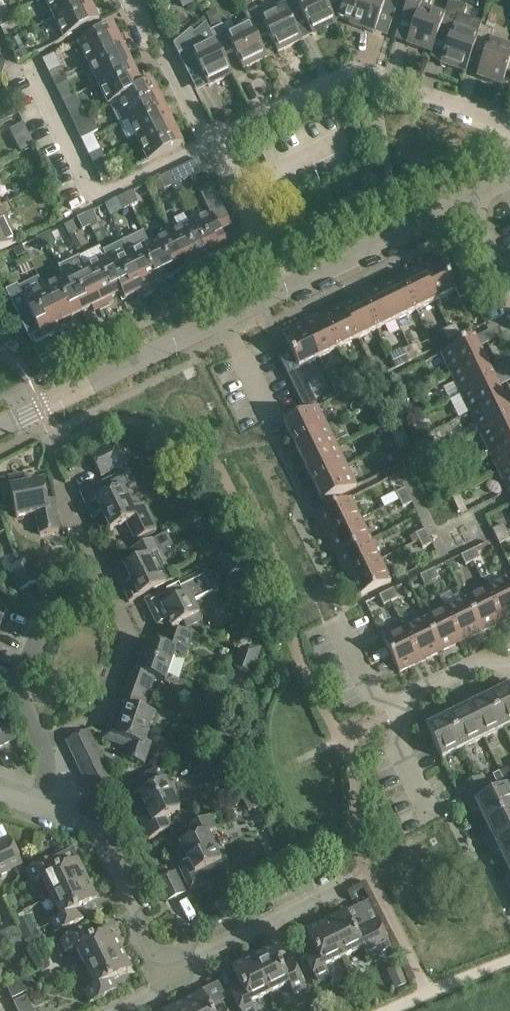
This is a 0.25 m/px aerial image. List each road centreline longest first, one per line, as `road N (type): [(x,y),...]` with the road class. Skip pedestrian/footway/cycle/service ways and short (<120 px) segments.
road 1 (residential): [(509,128),(344,75),(210,143)]
road 2 (residential): [(210,143),(93,200),(23,65)]
road 3 (residential): [(0,427),(222,318)]
road 4 (residential): [(159,972),(369,873)]
road 5 (residential): [(41,810),(99,832),(159,972)]
road 6 (residential): [(281,290),(466,200)]
road 7 (residential): [(43,745),(100,716),(129,630),(118,605),(100,590)]
road 8 (residential): [(43,745),(18,685),(46,620),(67,600),(100,590)]
road 9 (residential): [(210,143),(130,0)]
road 10 (residential): [(281,290),(210,143)]
road 11 (residential): [(391,1010),(509,961)]
road 12 (residential): [(407,712),(371,699),(336,619)]
road 13 (residential): [(407,712),(414,694),(488,658),(509,665)]

